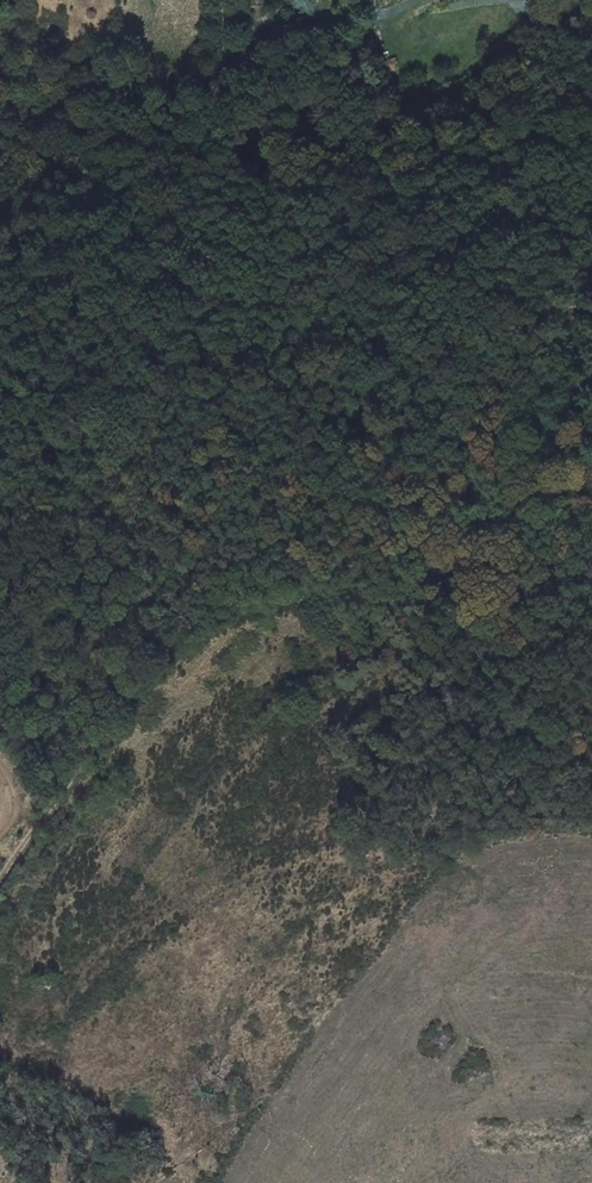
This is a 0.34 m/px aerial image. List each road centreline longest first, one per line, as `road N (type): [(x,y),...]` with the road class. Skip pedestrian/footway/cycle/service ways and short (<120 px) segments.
road 1 (track): [(0,879),(76,772)]

